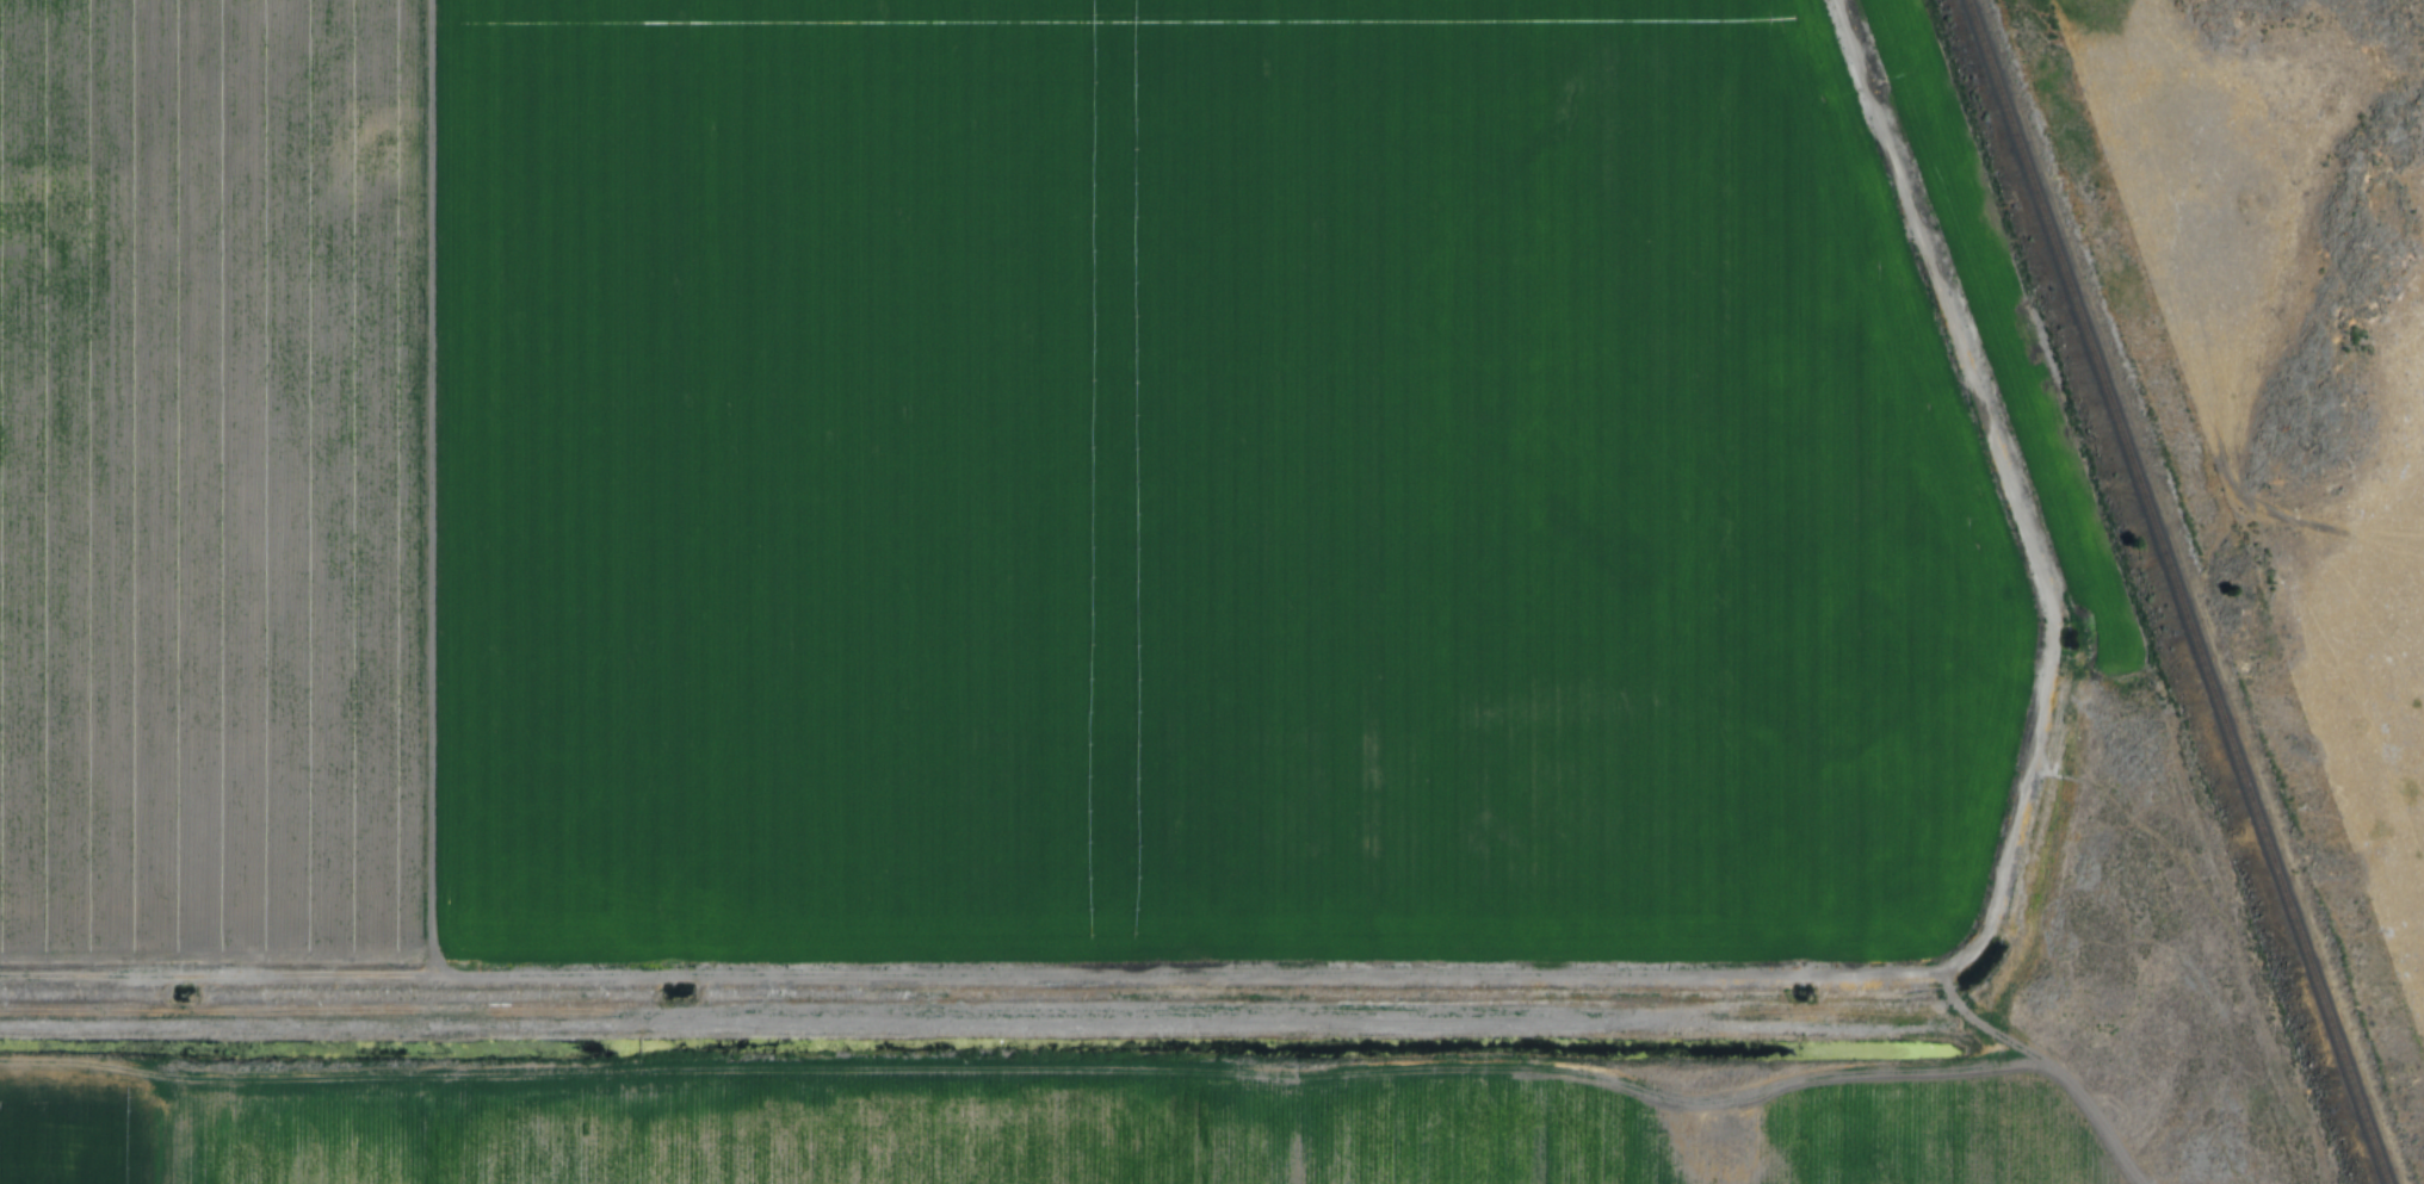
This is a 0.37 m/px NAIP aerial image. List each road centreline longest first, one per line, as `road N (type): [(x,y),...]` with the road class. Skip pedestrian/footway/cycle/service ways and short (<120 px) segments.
road 1 (track): [(2145,1183),(2065,1071),(1972,1023),(1952,985)]

